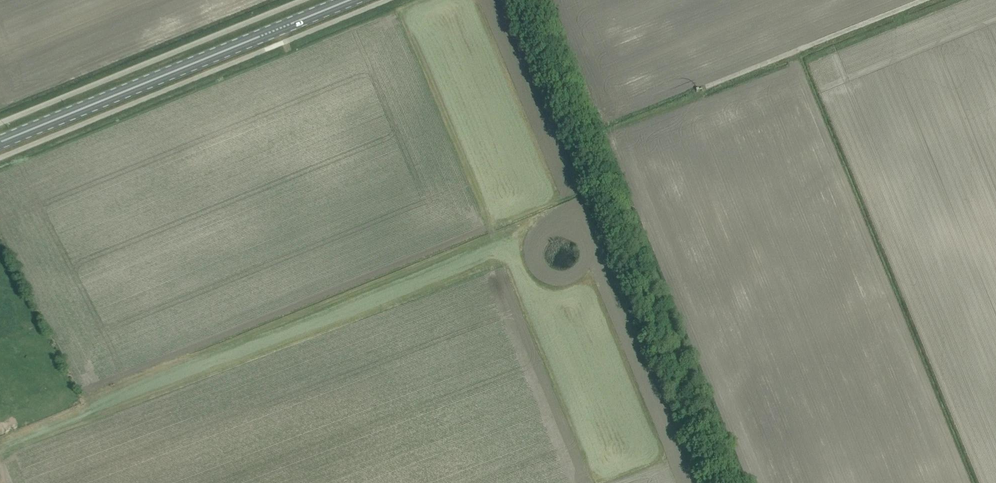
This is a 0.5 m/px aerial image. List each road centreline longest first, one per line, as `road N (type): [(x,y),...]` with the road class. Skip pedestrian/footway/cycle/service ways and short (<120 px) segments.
road 1 (primary): [(0,143),(351,0)]
road 2 (track): [(928,0),(701,91)]

